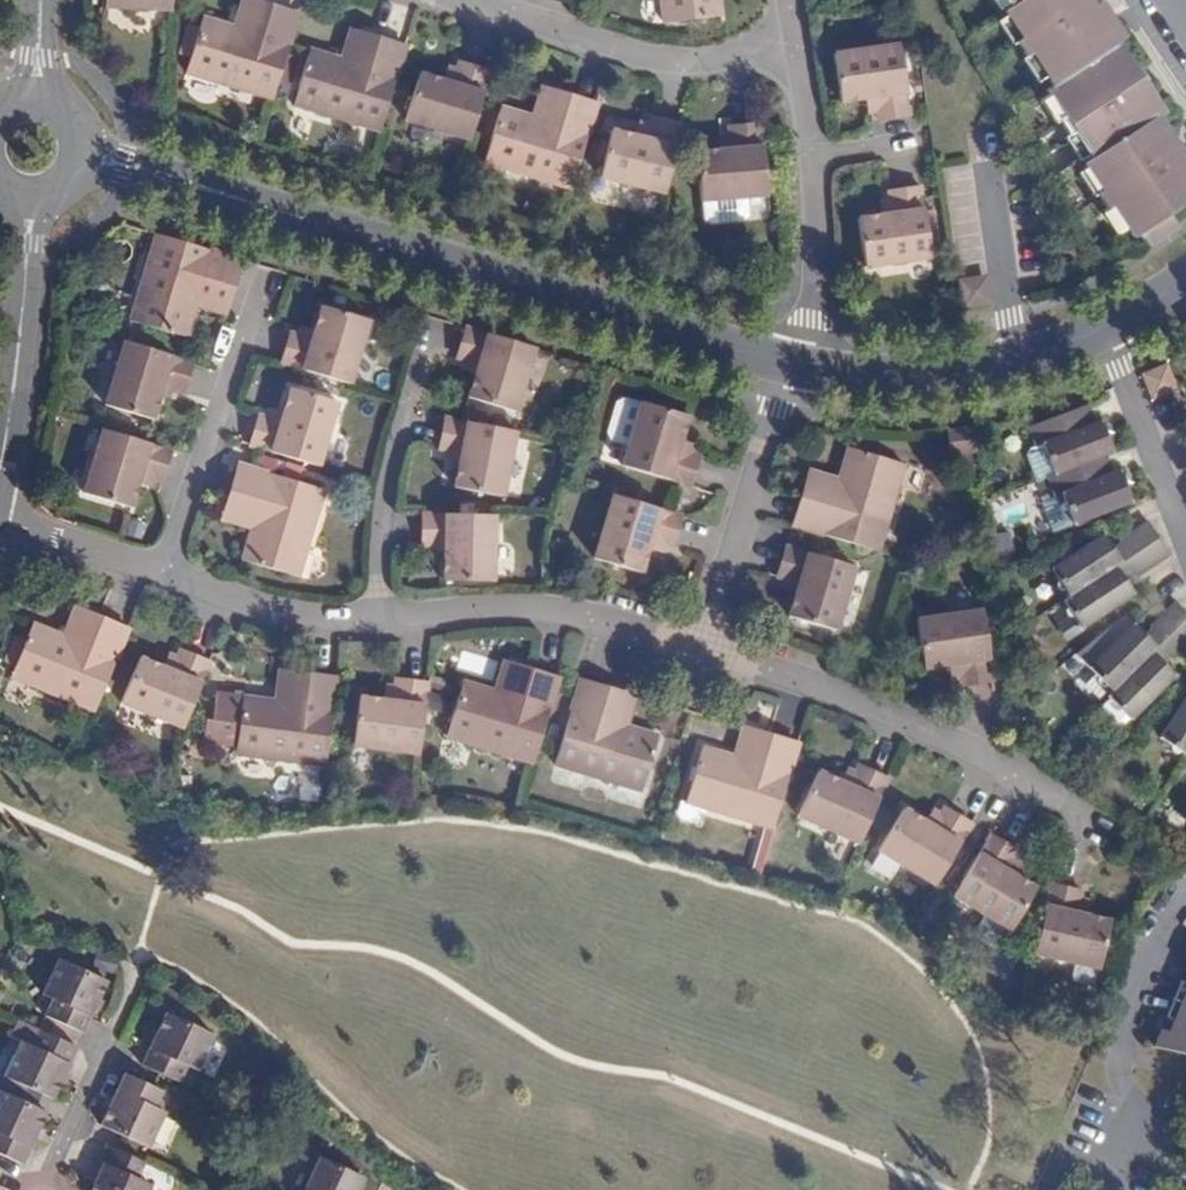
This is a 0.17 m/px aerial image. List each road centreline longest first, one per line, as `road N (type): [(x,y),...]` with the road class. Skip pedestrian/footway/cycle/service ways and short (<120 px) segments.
road 1 (residential): [(790,365),(217,192),(82,160)]
road 2 (residential): [(705,647),(893,714),(1035,783),(1084,817)]
road 3 (residential): [(466,0),(670,65),(794,53)]
road 4 (residential): [(705,647),(587,615),(387,617)]
road 5 (residential): [(269,281),(165,578)]
road 6 (residential): [(790,365),(705,647)]
road 7 (residential): [(432,329),(385,503),(387,617)]
road 8 (residential): [(0,464),(16,384),(30,201)]
road 9 (residential): [(387,617),(275,613),(165,578)]
road 10 (residential): [(1185,534),(1105,325)]
road 11 (residential): [(812,160),(812,368)]
road 12 (residential): [(1015,358),(895,374),(812,368)]
road 13 (residential): [(165,578),(0,521)]
road 14 (residential): [(992,190),(1015,358)]
road 15 (residential): [(106,1040),(43,1189)]
road 16 (residential): [(812,160),(934,142)]

